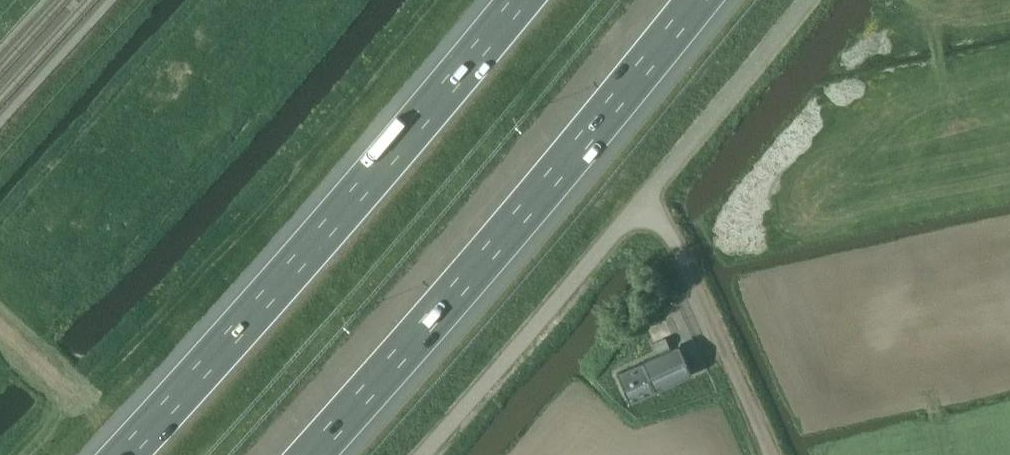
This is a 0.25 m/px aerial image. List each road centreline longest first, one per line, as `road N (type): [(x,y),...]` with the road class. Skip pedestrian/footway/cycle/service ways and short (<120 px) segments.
road 1 (motorway): [(520,0),(436,106),(118,454)]
road 2 (motorway): [(304,454),(551,183),(696,0)]
road 3 (unclassified): [(423,454),(813,0)]
road 4 (track): [(767,454),(651,197)]

